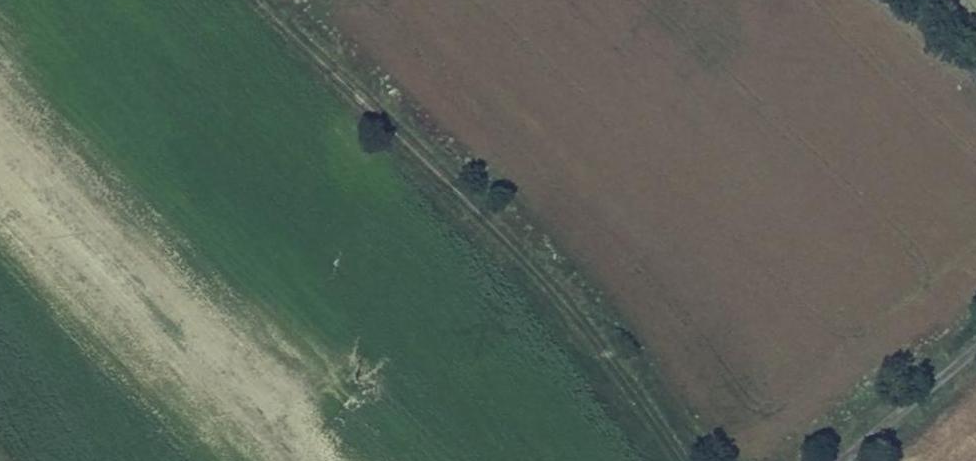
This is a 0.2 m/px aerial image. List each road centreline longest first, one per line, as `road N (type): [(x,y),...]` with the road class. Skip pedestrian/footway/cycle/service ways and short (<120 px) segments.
road 1 (track): [(268,0),(451,167),(603,346),(681,460)]

